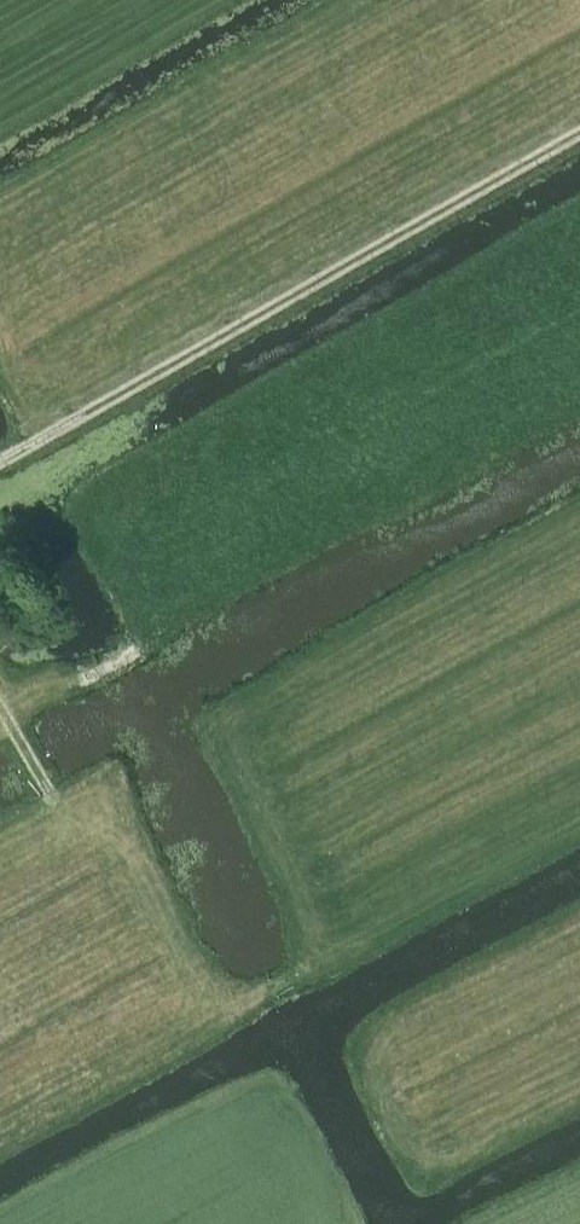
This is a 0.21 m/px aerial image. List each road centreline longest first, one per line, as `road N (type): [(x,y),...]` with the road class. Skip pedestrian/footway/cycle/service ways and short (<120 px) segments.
road 1 (track): [(579,134),(0,462)]

